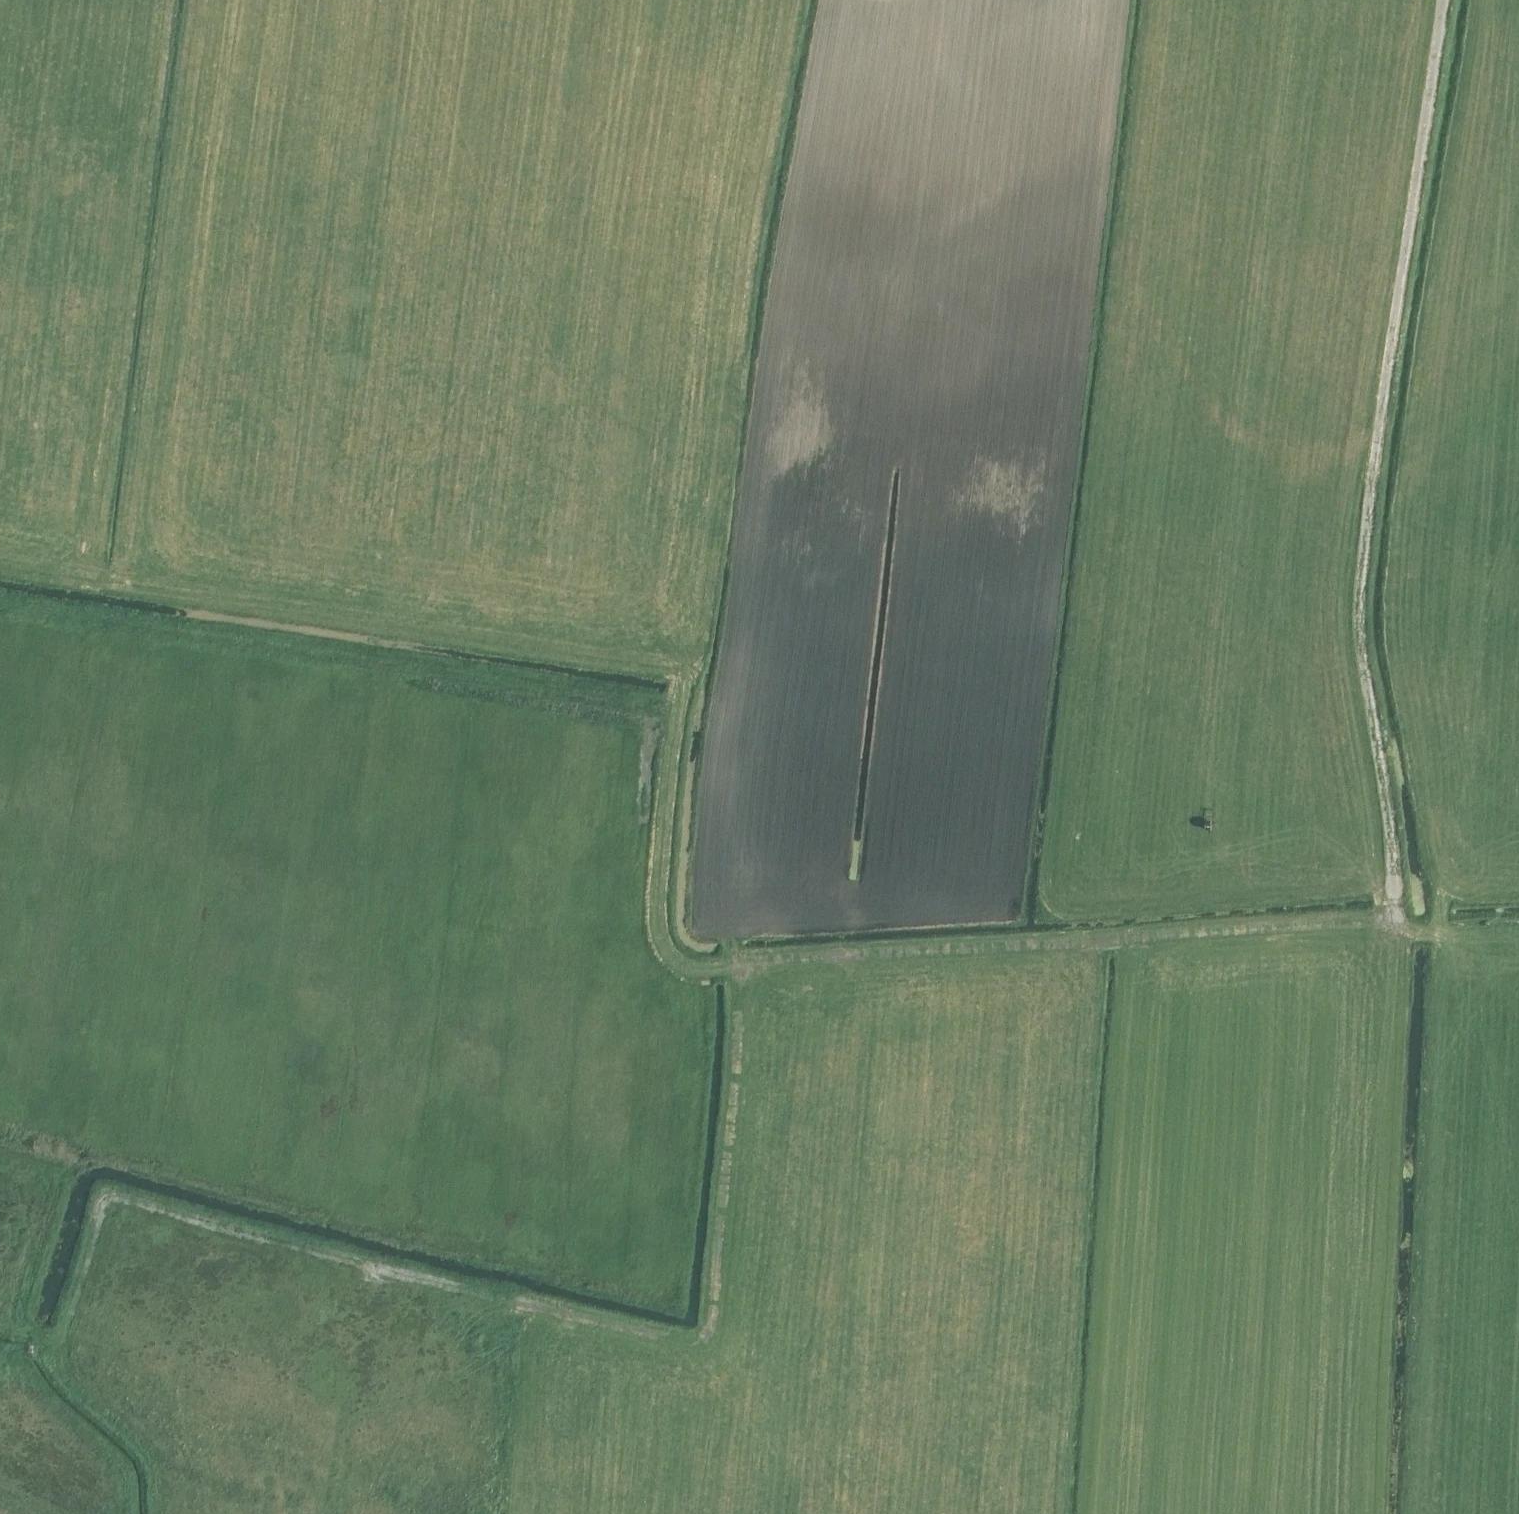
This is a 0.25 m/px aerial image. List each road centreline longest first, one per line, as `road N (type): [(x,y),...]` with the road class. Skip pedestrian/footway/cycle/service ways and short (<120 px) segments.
road 1 (track): [(1444,0),(1358,610),(1391,843),(1394,923)]

